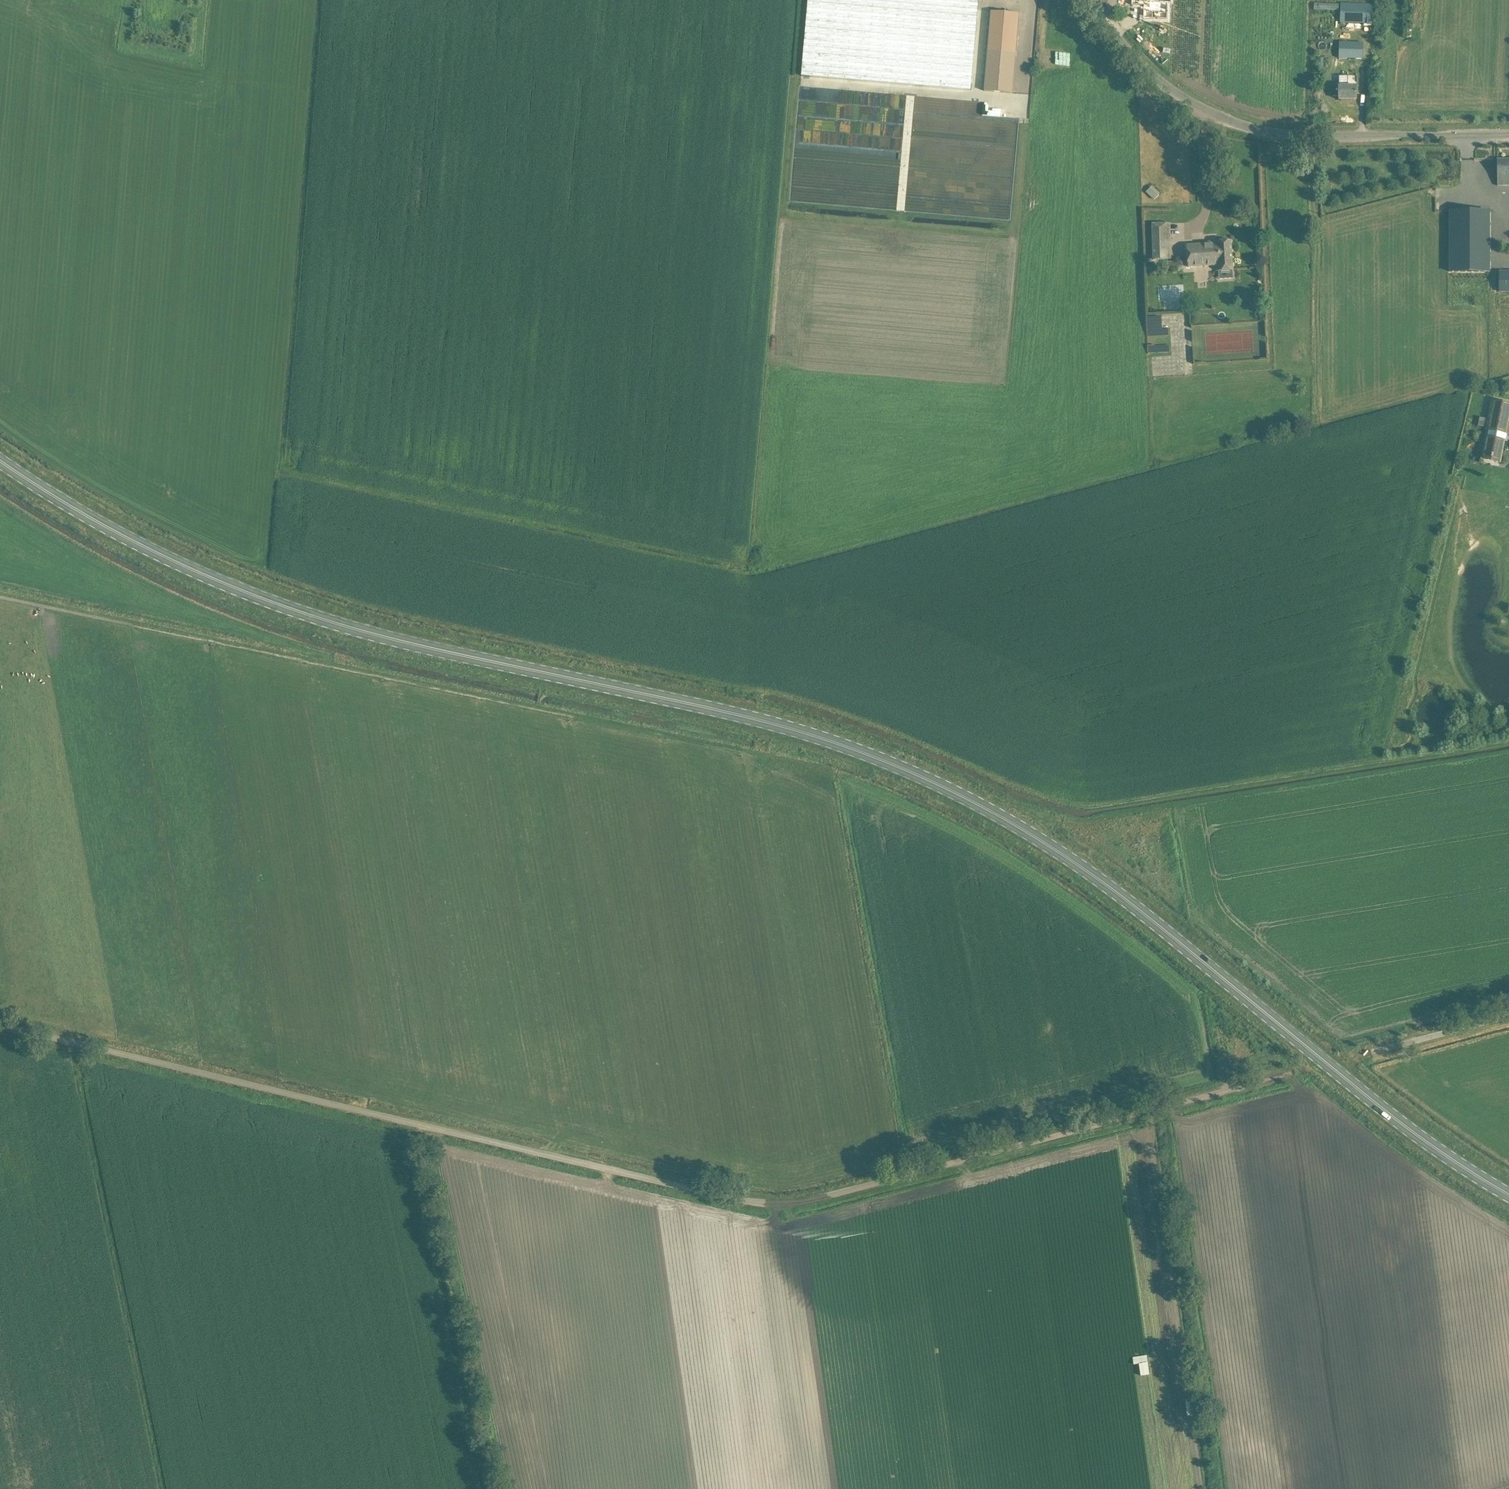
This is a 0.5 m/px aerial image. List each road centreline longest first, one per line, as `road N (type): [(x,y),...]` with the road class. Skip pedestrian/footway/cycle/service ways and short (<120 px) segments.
road 1 (secondary): [(1508,1195),(1395,1119),(1096,877),(935,783),(745,716),(303,613),(145,546),(0,460)]
road 2 (unclassified): [(0,1026),(755,1192),(809,1192),(894,1176),(1292,1073)]
road 3 (unclassified): [(1508,135),(1318,142),(1244,126),(1152,73),(1083,0)]
road 4 (track): [(1213,1488),(1160,1107)]
road 5 (unclassified): [(1365,1054),(1508,1016)]

